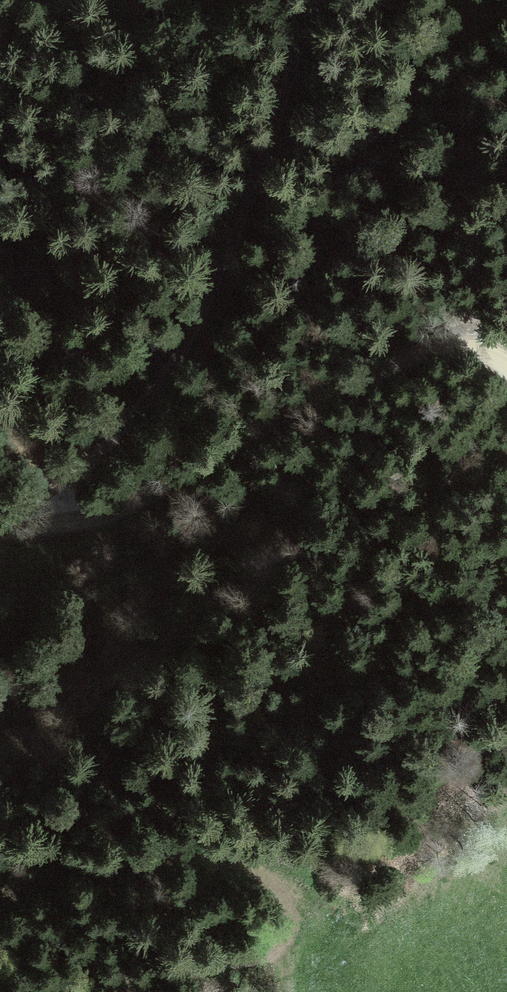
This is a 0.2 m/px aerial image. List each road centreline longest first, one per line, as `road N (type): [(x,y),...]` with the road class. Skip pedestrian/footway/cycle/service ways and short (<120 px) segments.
road 1 (track): [(324,0),(190,336),(34,528)]
road 2 (track): [(506,360),(478,341),(430,346),(163,490),(81,520),(0,533)]
road 3 (track): [(124,991),(277,947),(287,930),(279,892),(250,864),(201,856),(89,865),(0,896)]

